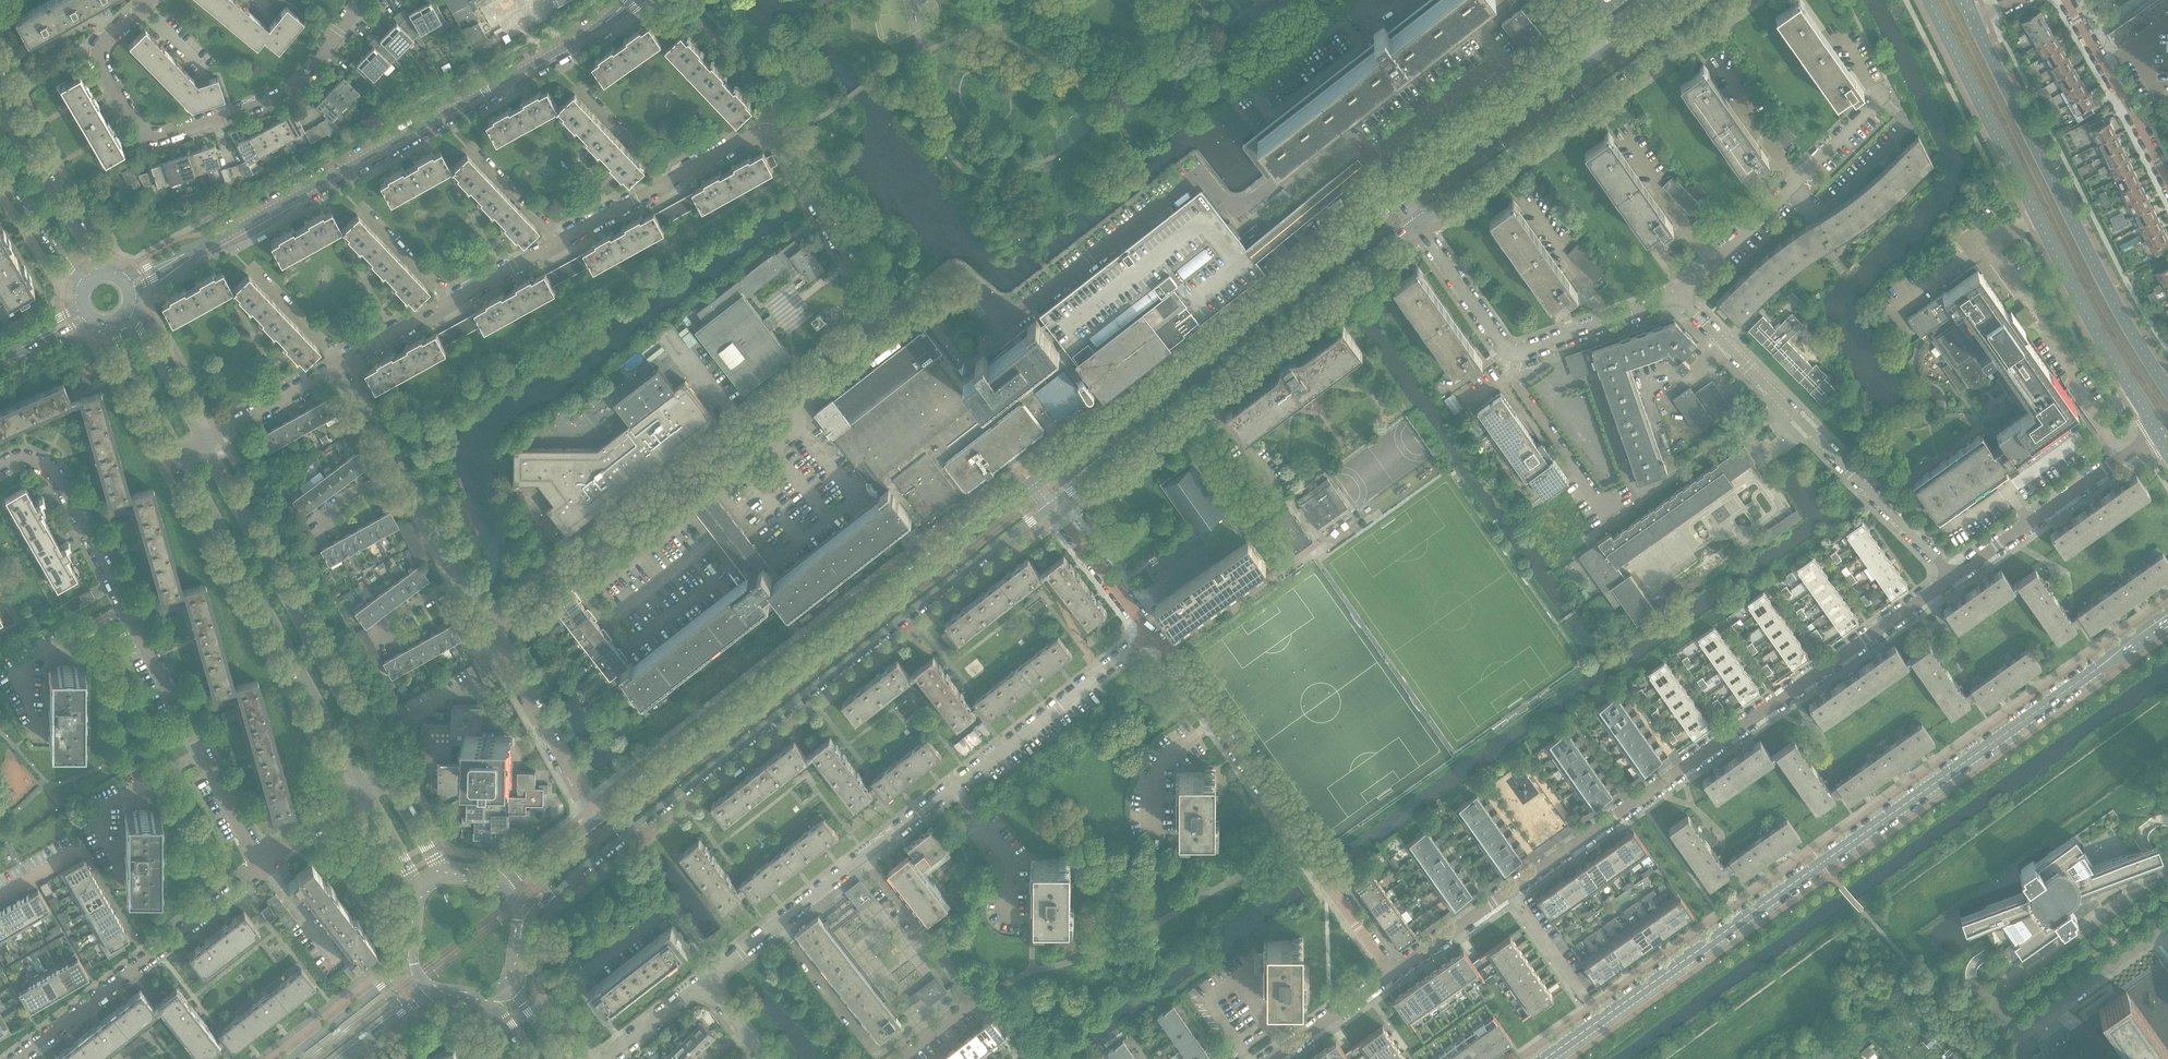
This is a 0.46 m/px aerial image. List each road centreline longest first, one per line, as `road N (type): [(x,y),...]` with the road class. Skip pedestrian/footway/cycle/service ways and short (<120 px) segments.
road 1 (tertiary): [(1544,1058),(2167,617)]
road 2 (residential): [(342,364),(758,130),(780,134),(882,323)]
road 3 (residential): [(523,921),(1053,505)]
road 4 (residential): [(882,323),(951,273),(1005,317),(1019,316),(1189,182),(1209,182),(1227,204),(1242,208),(1345,128)]
road 5 (residential): [(1033,481),(595,821)]
road 6 (residential): [(1510,891),(1953,577)]
road 7 (residential): [(266,868),(64,482),(34,458),(0,466)]
road 8 (residential): [(179,258),(616,15)]
road 9 (residential): [(489,627),(882,323)]
road 10 (secondary): [(1931,0),(2064,270),(2156,434)]
road 11 (residential): [(1398,201),(1033,481)]
road 12 (residential): [(1053,505),(1415,224)]
road 13 (residential): [(2167,866),(1997,984),(1994,1017),(2011,1029),(2031,1028),(2167,928)]
road 14 (residential): [(1391,976),(1150,633)]
road 15 (secondary): [(2167,385),(2092,257),(1973,18)]
road 16 (residential): [(1677,296),(1953,577)]
road 17 (residential): [(1415,224),(1728,0)]
road 18 (tertiary): [(181,456),(365,789)]
road 19 (tertiary): [(385,771),(204,442)]
road 20 (residential): [(99,54),(136,131),(156,138),(296,87),(361,0)]
road 21 (residential): [(21,1058),(266,868)]
road 22 (residential): [(1677,296),(1878,102)]
road 23 (residential): [(899,1058),(974,1001),(863,857)]
road 24 (residential): [(952,788),(1150,633)]
road 25 (residential): [(1953,577),(2156,434)]
road 26 (residential): [(1596,58),(1398,201)]
road 27 (residential): [(595,821),(489,627)]
road 28 (residential): [(2167,186),(2067,0)]
road 29 (residential): [(1345,128),(1511,0)]
road 30 (residential): [(704,980),(863,857)]
road 31 (residential): [(1620,496),(1598,501),(1515,383),(1516,354)]
road 32 (tertiary): [(104,273),(11,122)]
road 33 (residential): [(1516,354),(1677,296)]
road 34 (residential): [(1415,224),(1502,347),(1516,354)]
road 35 (residential): [(1150,633),(1053,505)]
road 36 (residential): [(204,442),(342,364)]
road 37 (residential): [(408,957),(388,983),(290,1058)]
road 38 (residential): [(952,788),(1010,862),(1010,923)]
road 39 (tertiary): [(204,442),(129,309)]
road 40 (tertiary): [(109,323),(181,456)]
road 41 (tertiary): [(0,161),(83,286)]
road 42 (residential): [(1391,976),(1510,891)]
road 43 (residential): [(1273,1058),(1391,976)]
road 44 (residential): [(1510,891),(1587,1001)]
road 45 (residential): [(461,581),(397,465)]
road 46 (residential): [(266,868),(365,789)]
road 47 (residential): [(608,1058),(704,980)]
road 48 (residential): [(326,540),(314,518),(397,465)]
road 49 (residential): [(392,651),(379,626),(461,581)]

